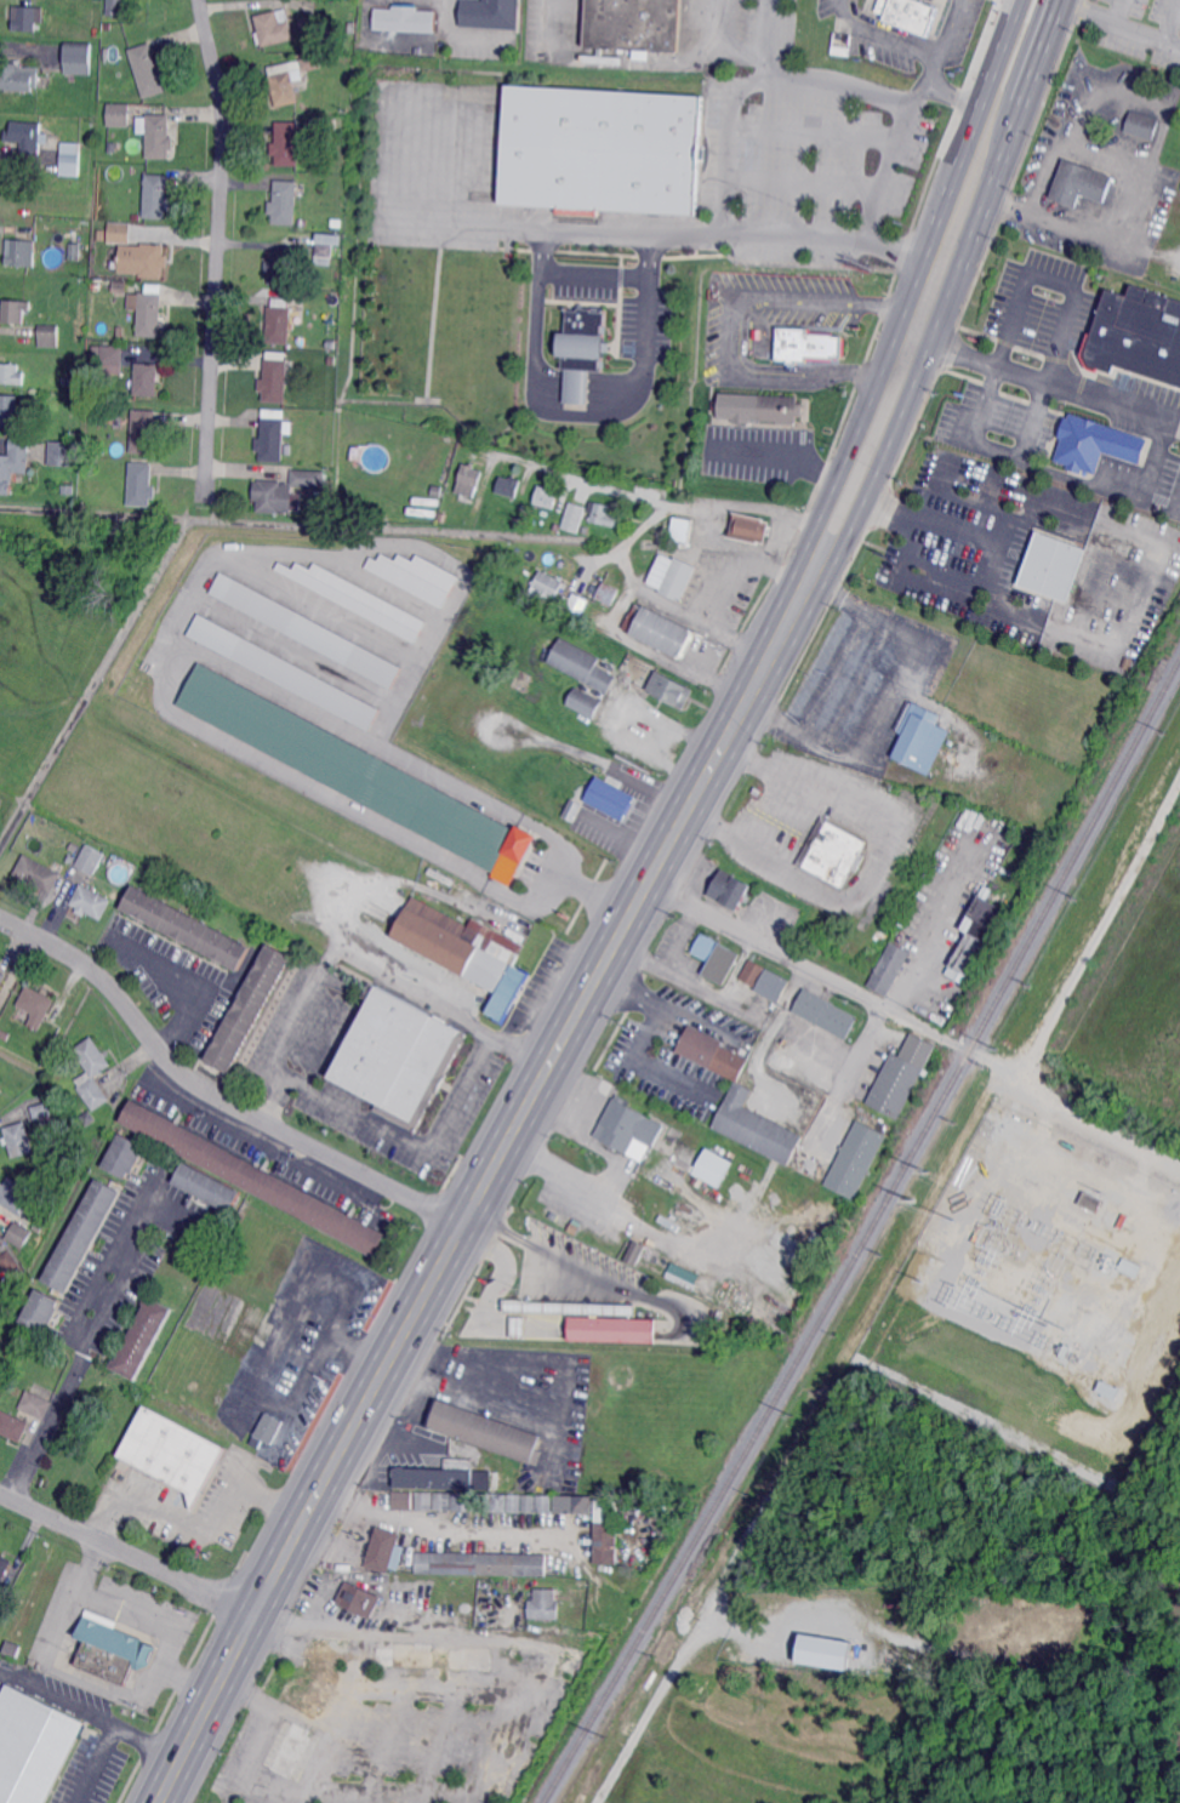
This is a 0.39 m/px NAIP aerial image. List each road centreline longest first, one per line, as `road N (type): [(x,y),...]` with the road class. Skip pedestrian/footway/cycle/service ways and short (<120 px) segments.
road 1 (residential): [(466,1223),(193,1083),(93,968),(0,916)]
road 2 (primary): [(420,1308),(161,1802)]
road 3 (residential): [(201,0),(224,135),(204,495)]
road 4 (primary): [(720,751),(491,1176)]
road 5 (residential): [(822,512),(659,502),(464,444)]
road 6 (primary): [(850,446),(728,704),(720,751)]
road 7 (residential): [(648,886),(944,1038)]
road 8 (primary): [(850,532),(969,241)]
road 9 (residential): [(257,1614),(0,1494)]
road 10 (primary): [(969,241),(1060,0)]
road 11 (primary): [(720,751),(751,720),(850,532)]
road 12 (primary): [(929,229),(850,446)]
road 13 (primary): [(1005,32),(929,229)]
road 14 (primary): [(491,1176),(420,1308)]

